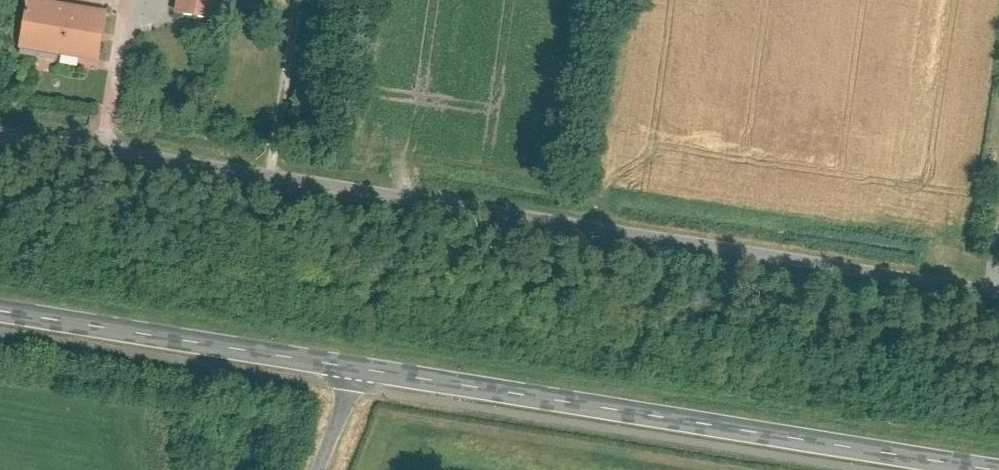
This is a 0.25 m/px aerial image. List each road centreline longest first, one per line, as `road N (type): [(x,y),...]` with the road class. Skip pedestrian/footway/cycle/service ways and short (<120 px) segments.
road 1 (unclassified): [(998,290),(0,130)]
road 2 (tertiary): [(357,361),(998,467)]
road 3 (tertiary): [(0,304),(357,361)]

